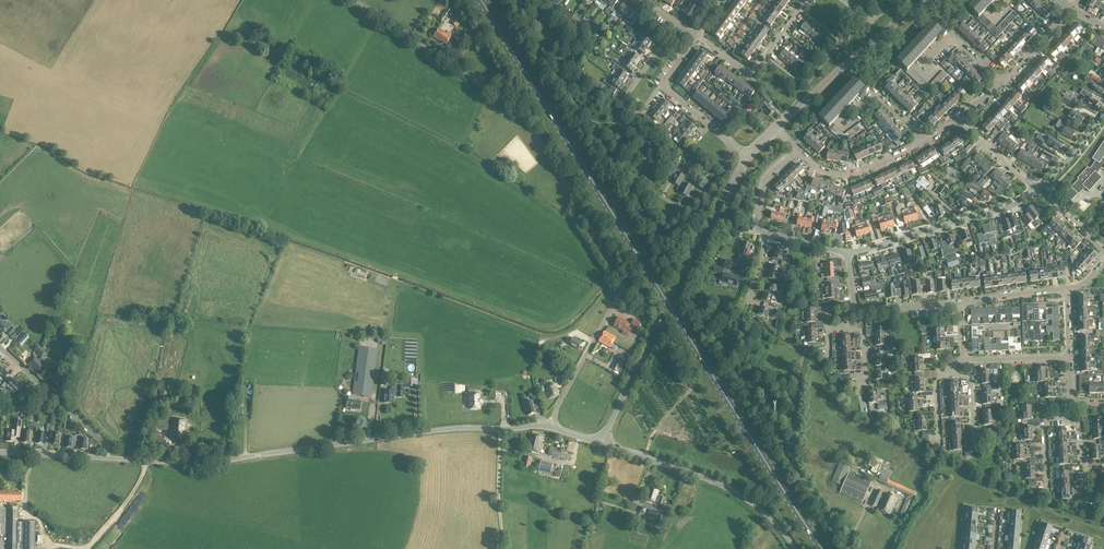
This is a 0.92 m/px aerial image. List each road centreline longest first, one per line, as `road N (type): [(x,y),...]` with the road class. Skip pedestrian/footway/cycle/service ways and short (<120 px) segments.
road 1 (primary): [(822,548),(481,0)]
road 2 (unclassified): [(552,428),(620,292),(621,275),(517,110),(354,0)]
road 3 (tertiary): [(0,453),(183,463),(451,430),(552,428)]
road 4 (unclassified): [(782,449),(657,242),(662,227),(722,177),(734,145)]
road 5 (unclassified): [(601,444),(726,198)]
road 6 (tertiary): [(795,548),(733,491),(601,444)]
road 7 (residential): [(1038,190),(1009,208),(847,252)]
road 8 (residential): [(776,129),(930,0)]
road 9 (residential): [(696,36),(752,68),(805,0)]
road 10 (unclassified): [(107,446),(0,348)]
road 11 (residential): [(661,85),(640,115),(624,105),(660,49),(681,57)]
road 12 (residential): [(798,151),(840,175),(926,141)]
road 13 (unclassified): [(782,449),(797,440),(804,353),(829,349)]
road 14 (unclassified): [(849,548),(782,449)]

